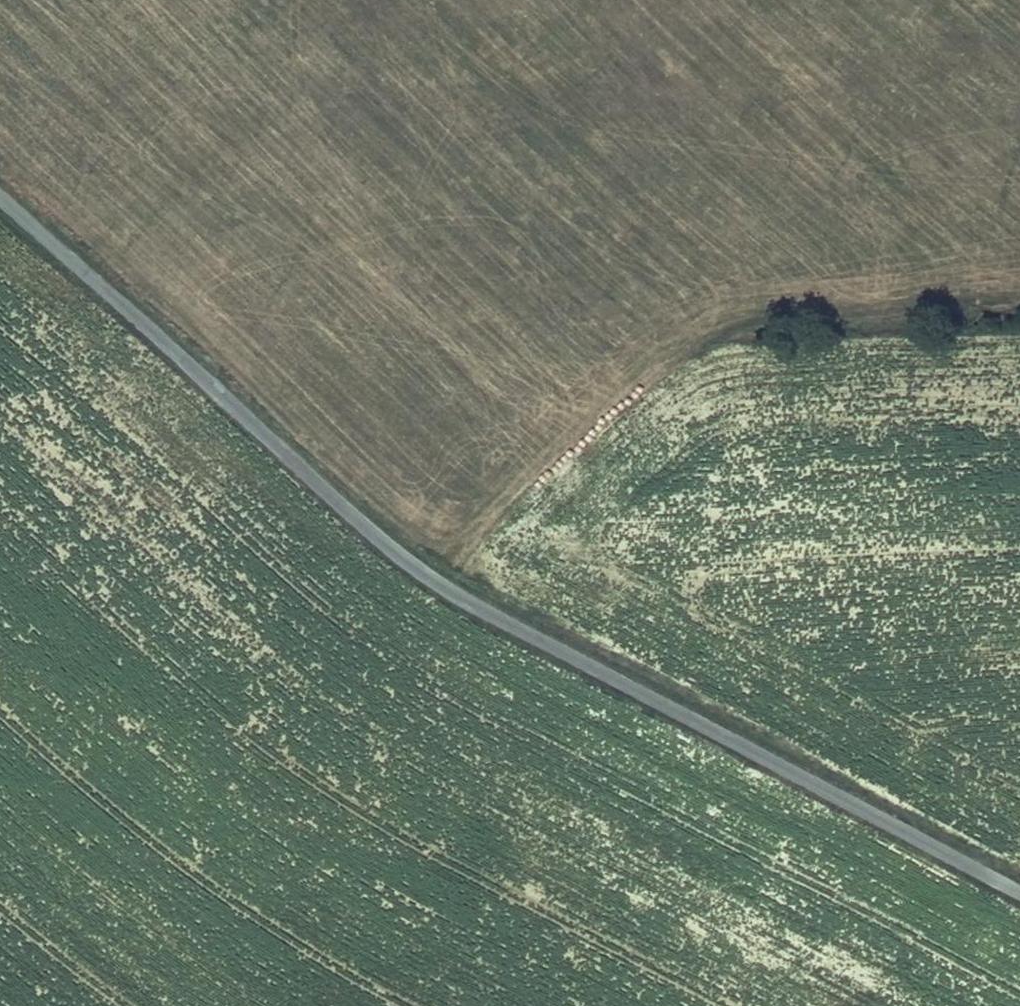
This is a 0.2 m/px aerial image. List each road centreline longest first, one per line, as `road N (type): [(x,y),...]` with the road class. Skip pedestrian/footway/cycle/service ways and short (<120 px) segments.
road 1 (unclassified): [(1019,894),(443,591),(375,539),(0,200)]

